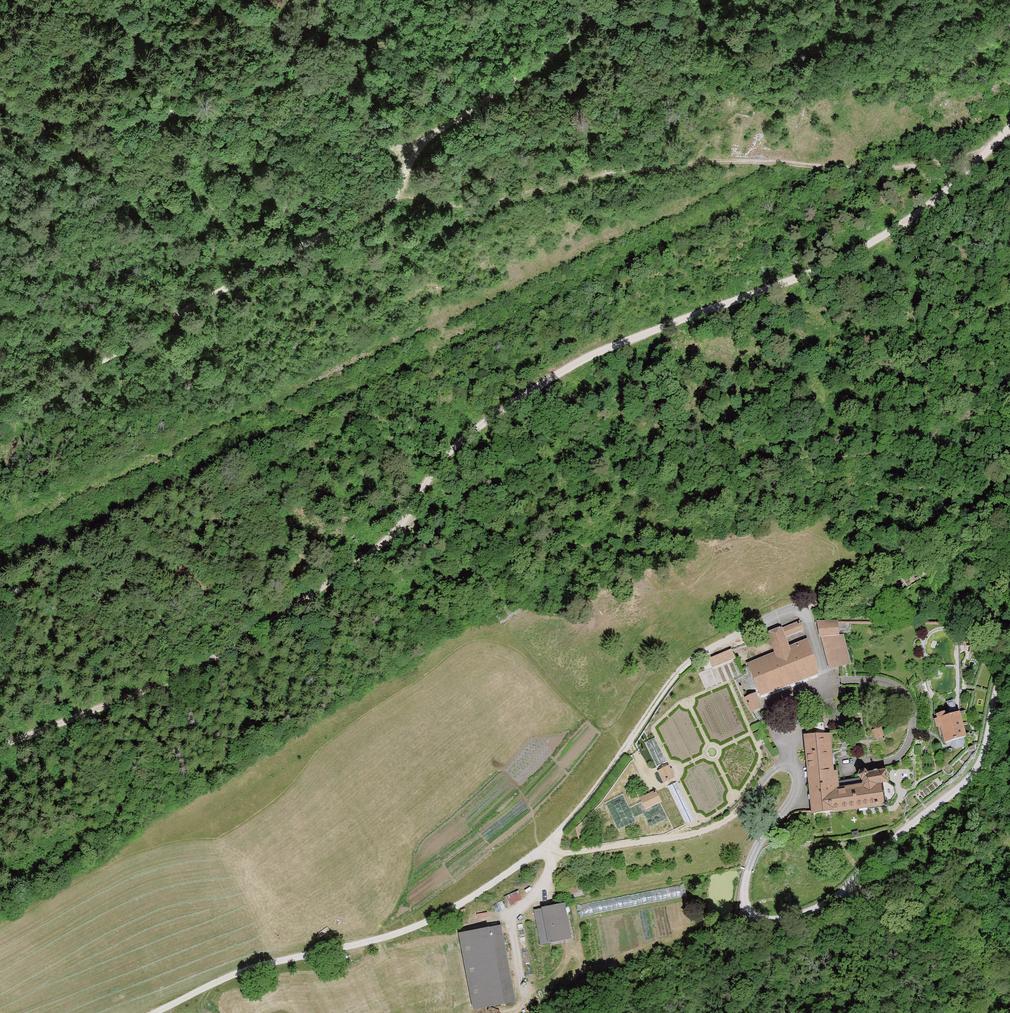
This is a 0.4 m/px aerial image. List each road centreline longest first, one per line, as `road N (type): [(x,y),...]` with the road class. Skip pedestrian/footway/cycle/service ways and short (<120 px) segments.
road 1 (track): [(0,742),(30,724),(112,702),(331,583),(524,385),(862,245),(939,196),(1009,126)]
road 2 (track): [(0,425),(386,201),(399,190),(406,160),(432,136),(529,72),(611,0)]
road 3 (track): [(977,157),(897,167),(670,165),(491,203),(435,204),(399,190)]
road 4 (track): [(529,860),(606,784),(684,673),(719,648),(801,607),(830,687)]
road 5 (track): [(406,160),(351,103),(302,81),(277,80),(105,123),(0,107)]
road 6 (track): [(529,860),(424,926),(281,962),(160,1012)]
road 7 (track): [(795,761),(701,835),(529,860)]

